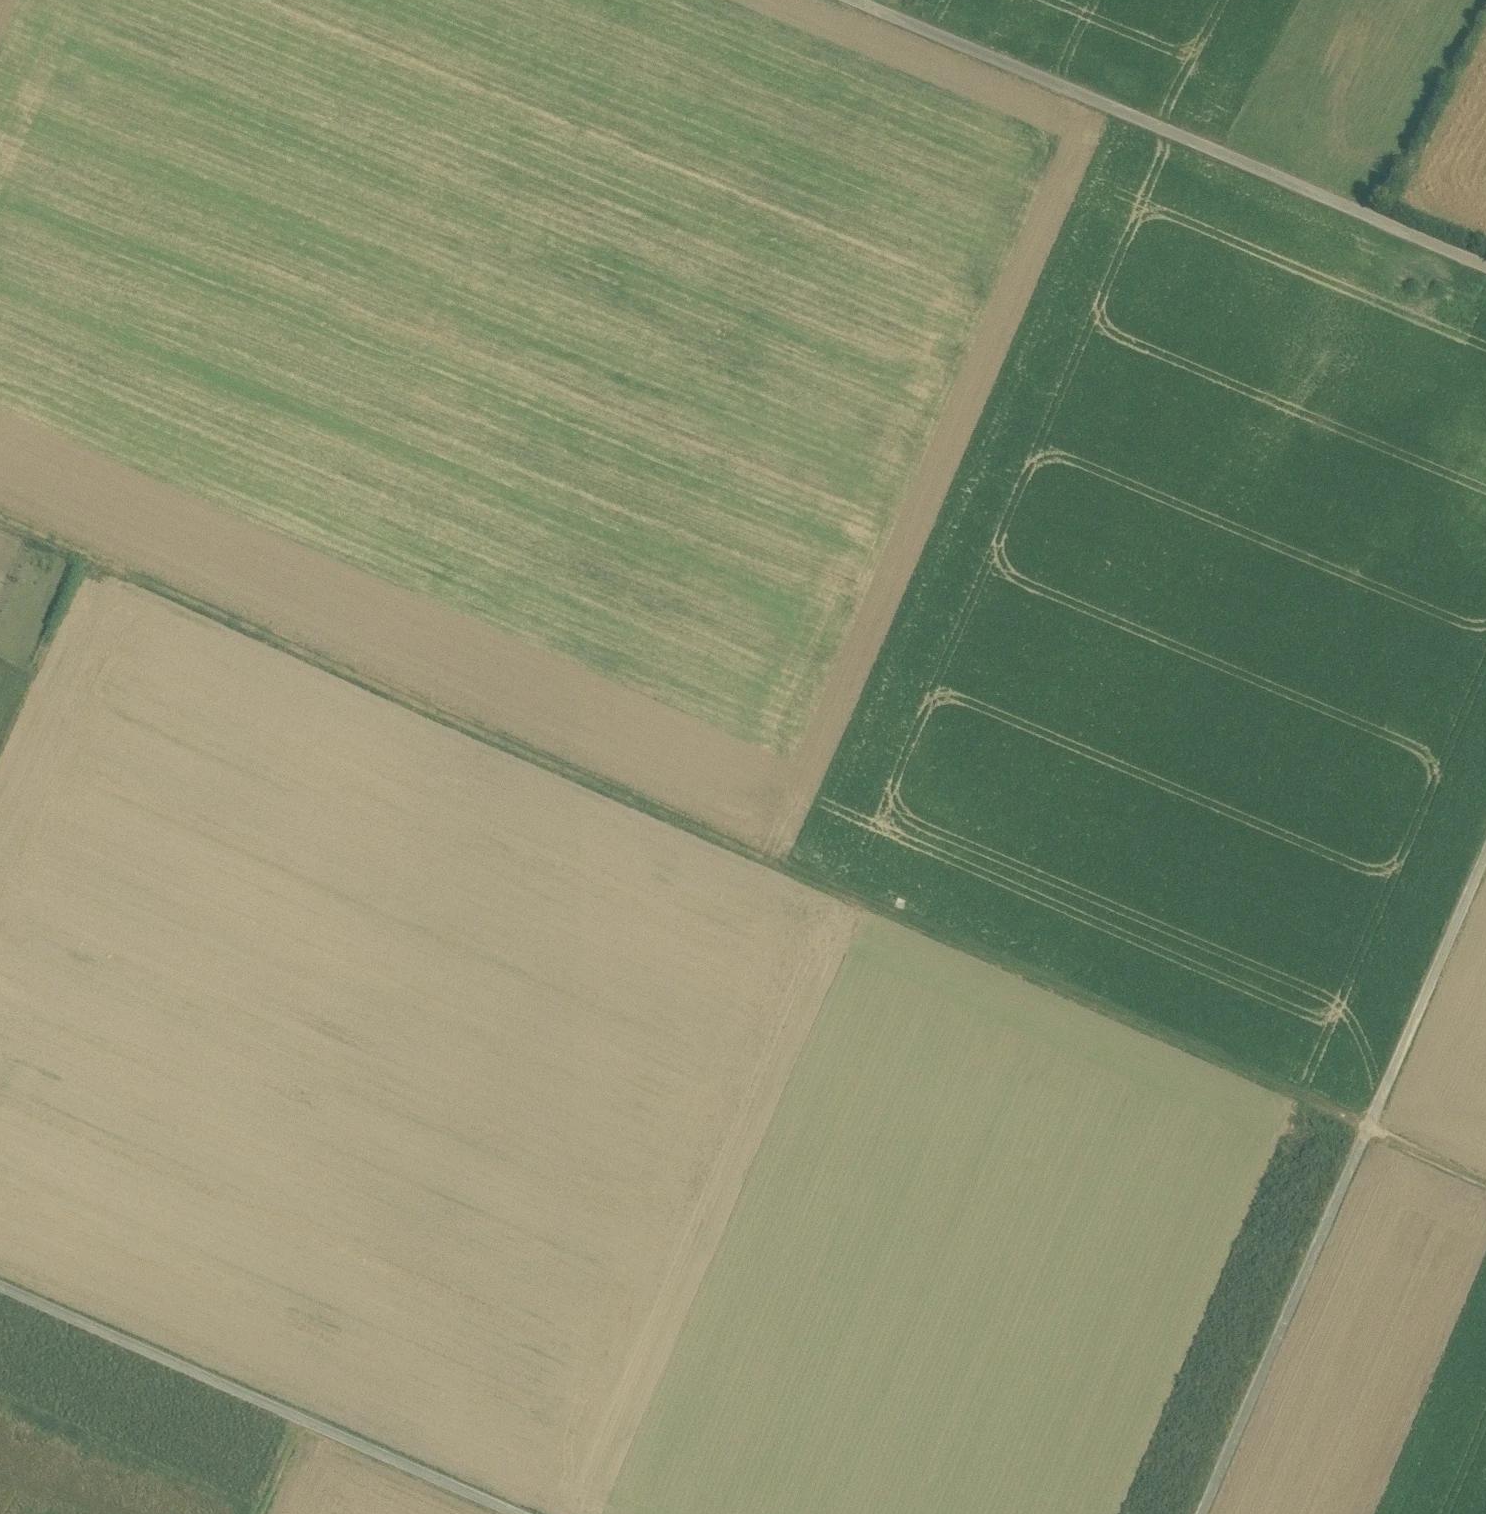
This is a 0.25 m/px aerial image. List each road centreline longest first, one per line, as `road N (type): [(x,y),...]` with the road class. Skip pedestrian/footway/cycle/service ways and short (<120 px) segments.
road 1 (track): [(0,517),(1485,1179)]
road 2 (track): [(1485,852),(1202,1513)]
road 3 (track): [(855,0),(1485,264)]
road 4 (track): [(509,1513),(0,1288)]

